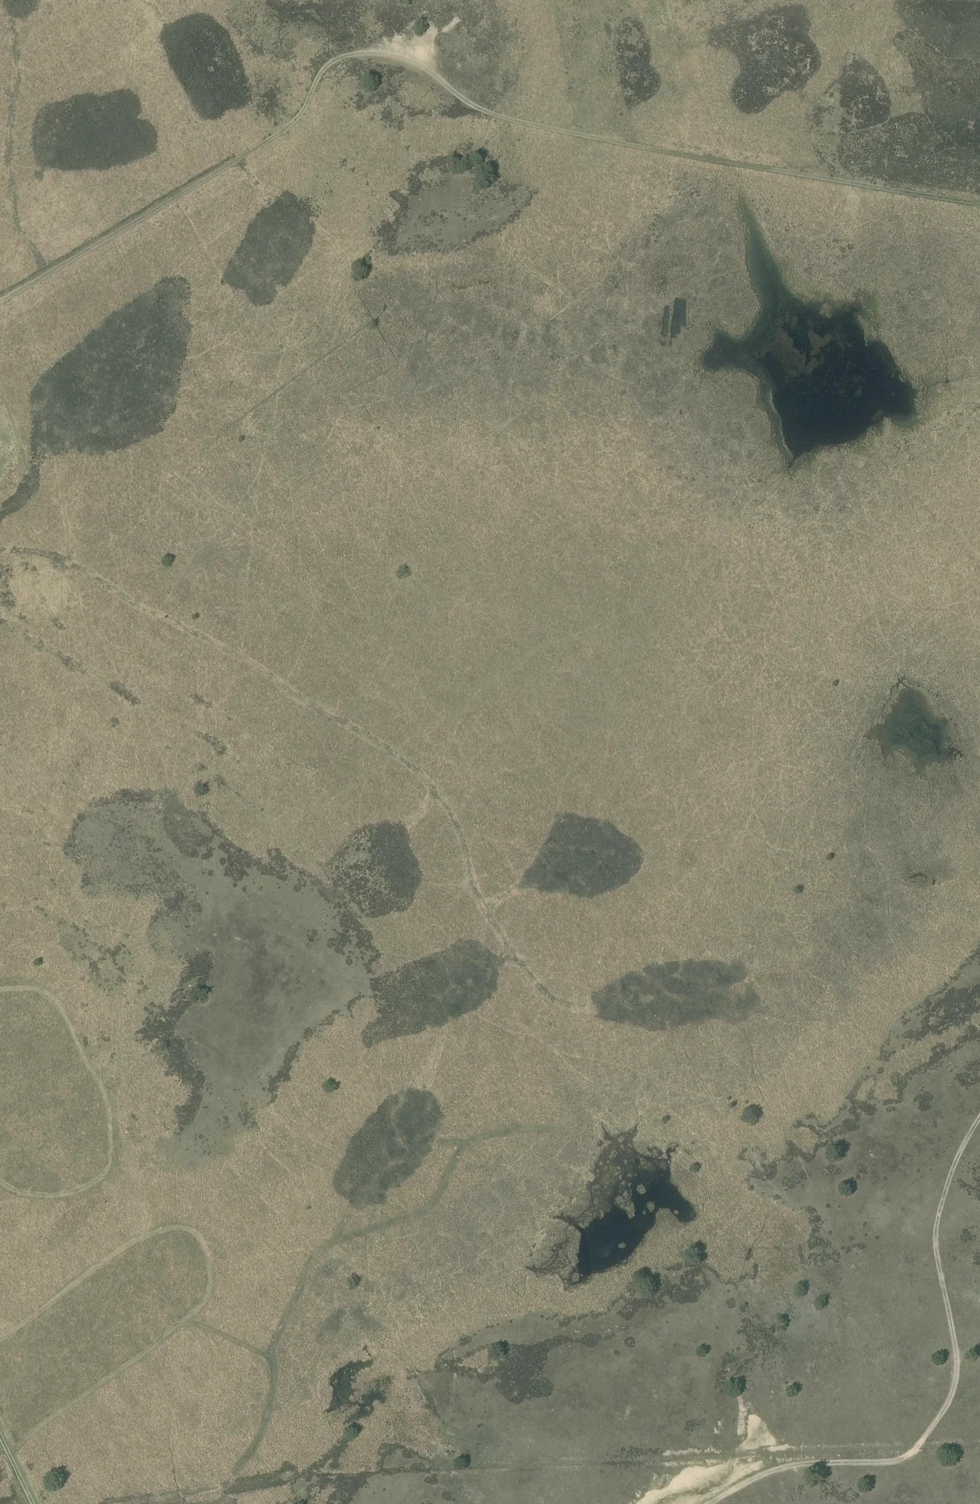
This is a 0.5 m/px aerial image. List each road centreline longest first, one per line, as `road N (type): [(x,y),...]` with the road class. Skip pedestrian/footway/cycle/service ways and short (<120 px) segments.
road 1 (track): [(0,302),(271,140),(299,120),(334,62),(352,58),(409,65),(486,113),(578,134),(979,202)]

